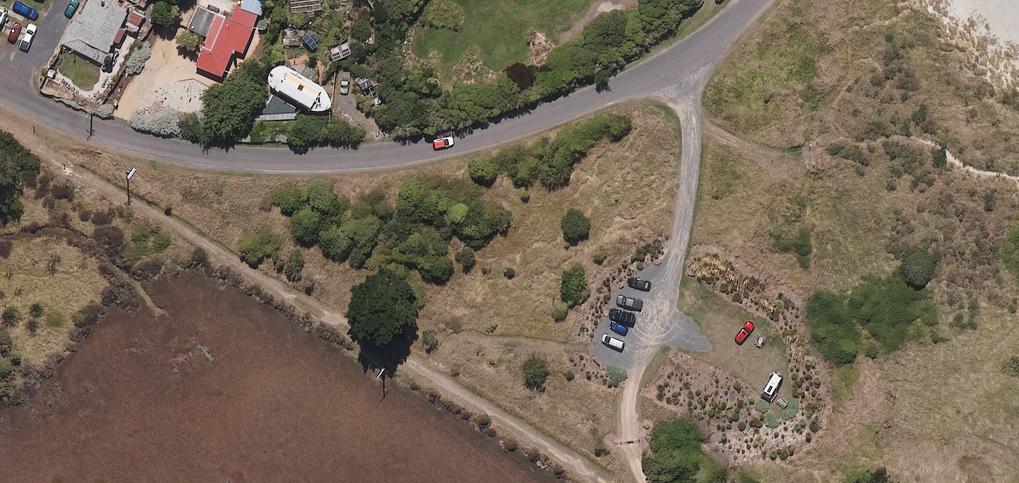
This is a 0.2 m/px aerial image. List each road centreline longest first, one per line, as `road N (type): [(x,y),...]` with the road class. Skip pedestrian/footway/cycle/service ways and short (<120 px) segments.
road 1 (secondary): [(0,88),(80,125),(157,146),(312,161),(427,151),(526,125),(680,58)]
road 2 (unclassified): [(646,354),(678,253),(692,151),(693,109),(680,58)]

